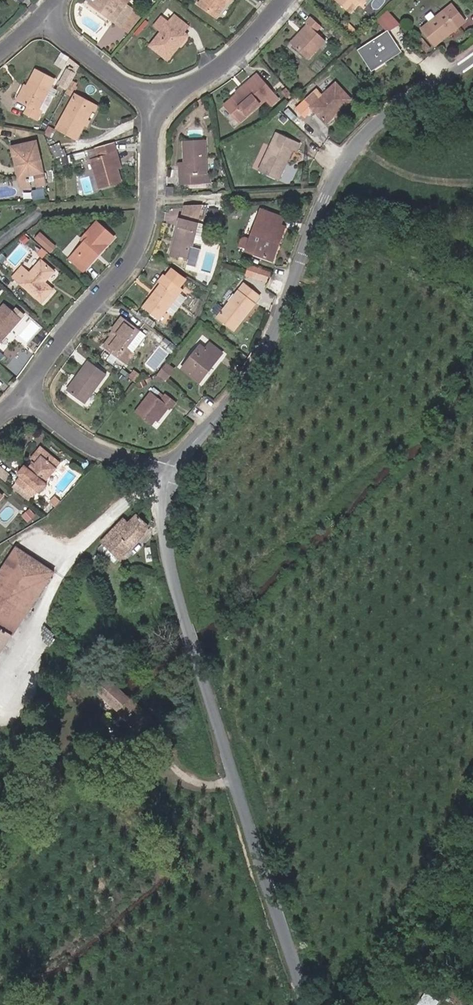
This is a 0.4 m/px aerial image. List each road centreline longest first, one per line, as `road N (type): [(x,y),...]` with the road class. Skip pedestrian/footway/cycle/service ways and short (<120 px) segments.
road 1 (tertiary): [(171,473),(165,520),(187,628),(311,1004)]
road 2 (tertiary): [(472,49),(368,120),(327,186),(269,349),(171,473)]
road 3 (residential): [(154,103),(149,205),(136,258),(76,323),(31,392)]
road 4 (residential): [(290,0),(231,61),(154,103)]
road 5 (residential): [(31,392),(83,439),(171,473)]
road 6 (residential): [(154,103),(45,15)]

